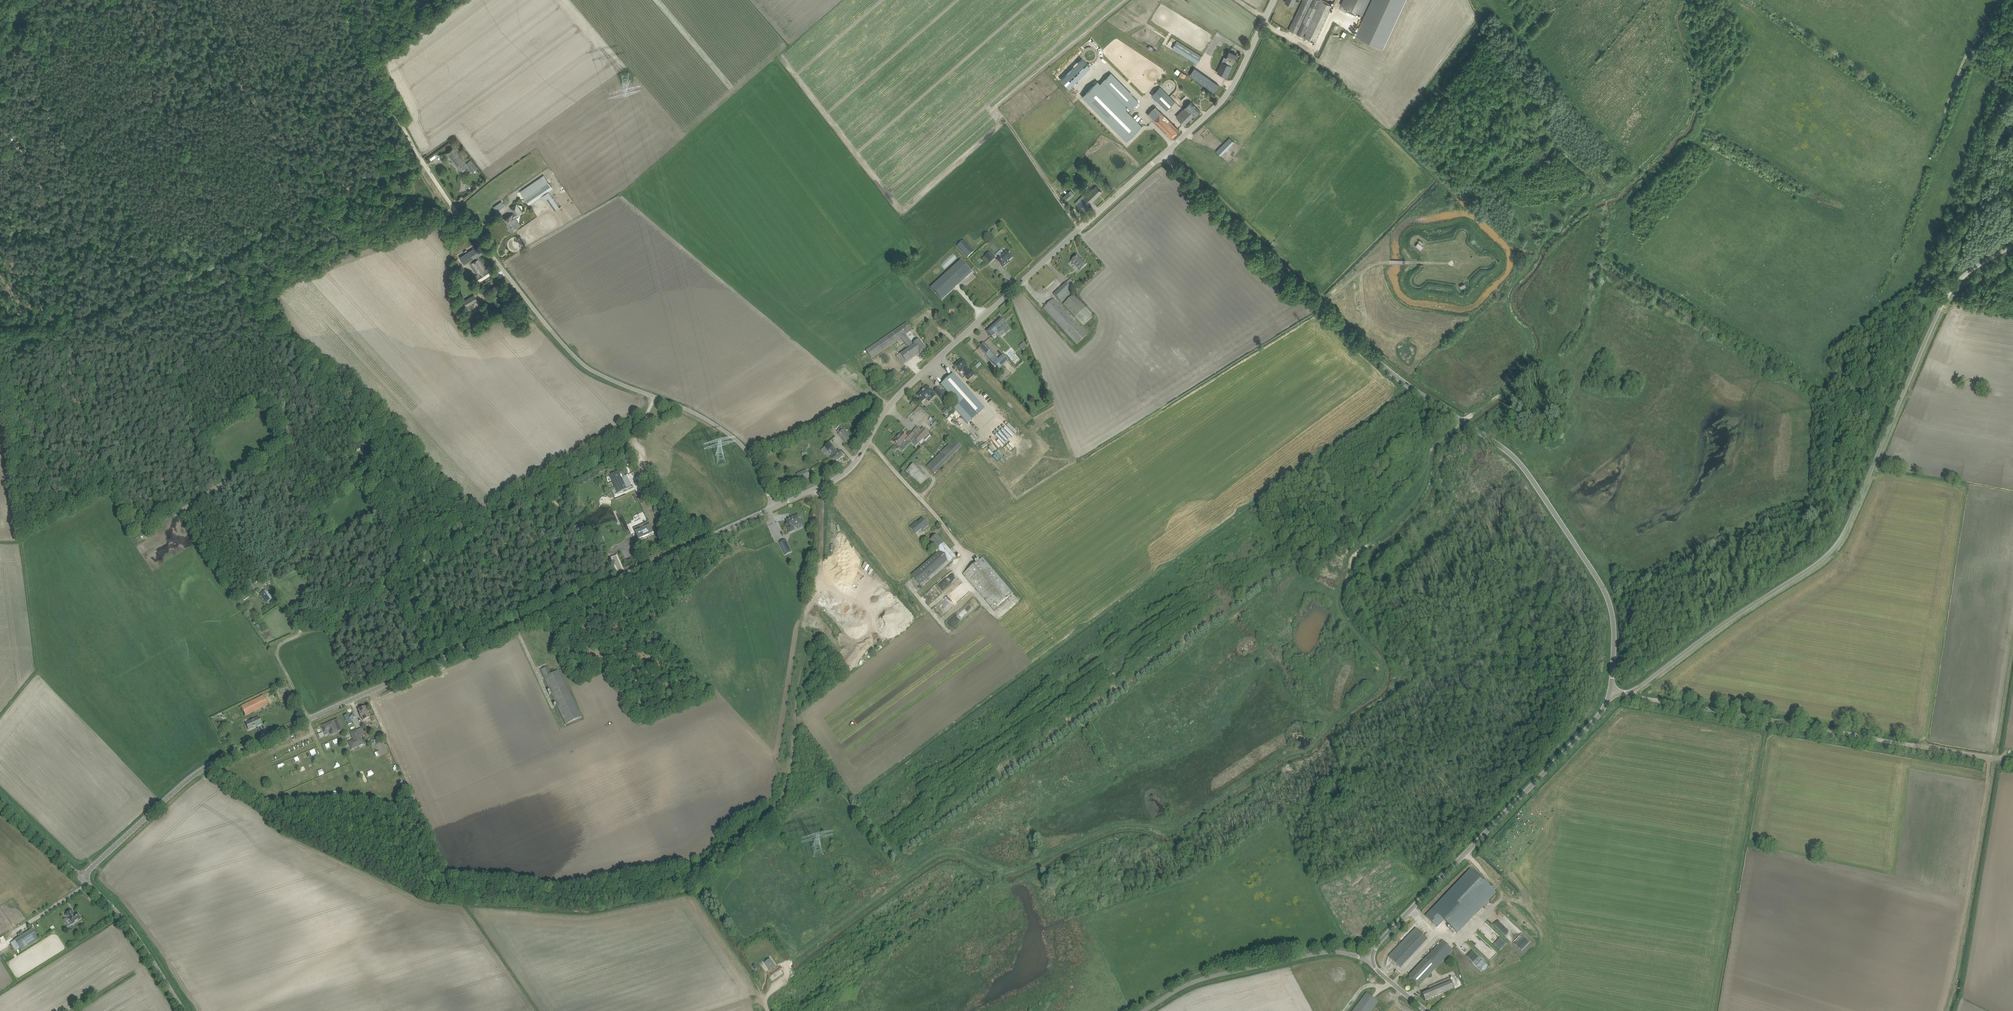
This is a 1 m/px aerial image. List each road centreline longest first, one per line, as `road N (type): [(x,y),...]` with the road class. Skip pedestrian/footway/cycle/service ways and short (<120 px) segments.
road 1 (track): [(1678,0),(1676,47),(1693,101),(1681,128),(1613,195),(1549,238),(1510,288),(1507,304),(1531,349),(1523,369),(1435,445),(1423,490),(1352,557),(1340,604),(1383,663),(1382,682),(1308,751),(1285,757),(1171,832),(1106,830),(1008,872)]
road 2 (unclassified): [(84,878),(193,776),(227,756),(777,509)]
road 3 (unclassified): [(1612,692),(1607,598),(1519,464),(1392,373),(1164,154)]
road 4 (track): [(854,796),(1410,387)]
road 5 (unclassified): [(1612,692),(1633,692),(1830,555),(1949,291),(2012,245)]
road 6 (unclassified): [(777,509),(741,447),(713,426),(602,377),(563,345),(423,163)]
road 7 (unclassified): [(868,442),(917,378),(1164,154)]
road 8 (track): [(1943,1010),(2012,630)]
road 9 (track): [(2012,758),(1633,692)]
road 10 (unclassified): [(1367,959),(1598,718),(1612,692)]
road 11 (track): [(409,571),(620,452),(650,412)]
road 12 (track): [(995,871),(950,853),(759,989)]
road 13 (unclassified): [(1144,1010),(1212,976),(1324,952),(1367,959)]
road 14 (track): [(51,318),(161,295),(265,233)]
road 15 (track): [(348,31),(423,163),(348,195)]
road 16 (track): [(409,571),(410,548),(375,490),(385,439),(358,402),(320,417)]
road 17 (unclassified): [(1164,154),(1230,91),(1273,0)]
road 18 (unclassified): [(184,1010),(139,938),(84,878)]
road 19 (unclassified): [(974,558),(868,442)]
road 20 (track): [(308,720),(278,648),(344,617)]
road 21 (track): [(806,626),(822,551),(822,487)]
road 22 (track): [(1946,111),(1968,49),(1999,0)]

